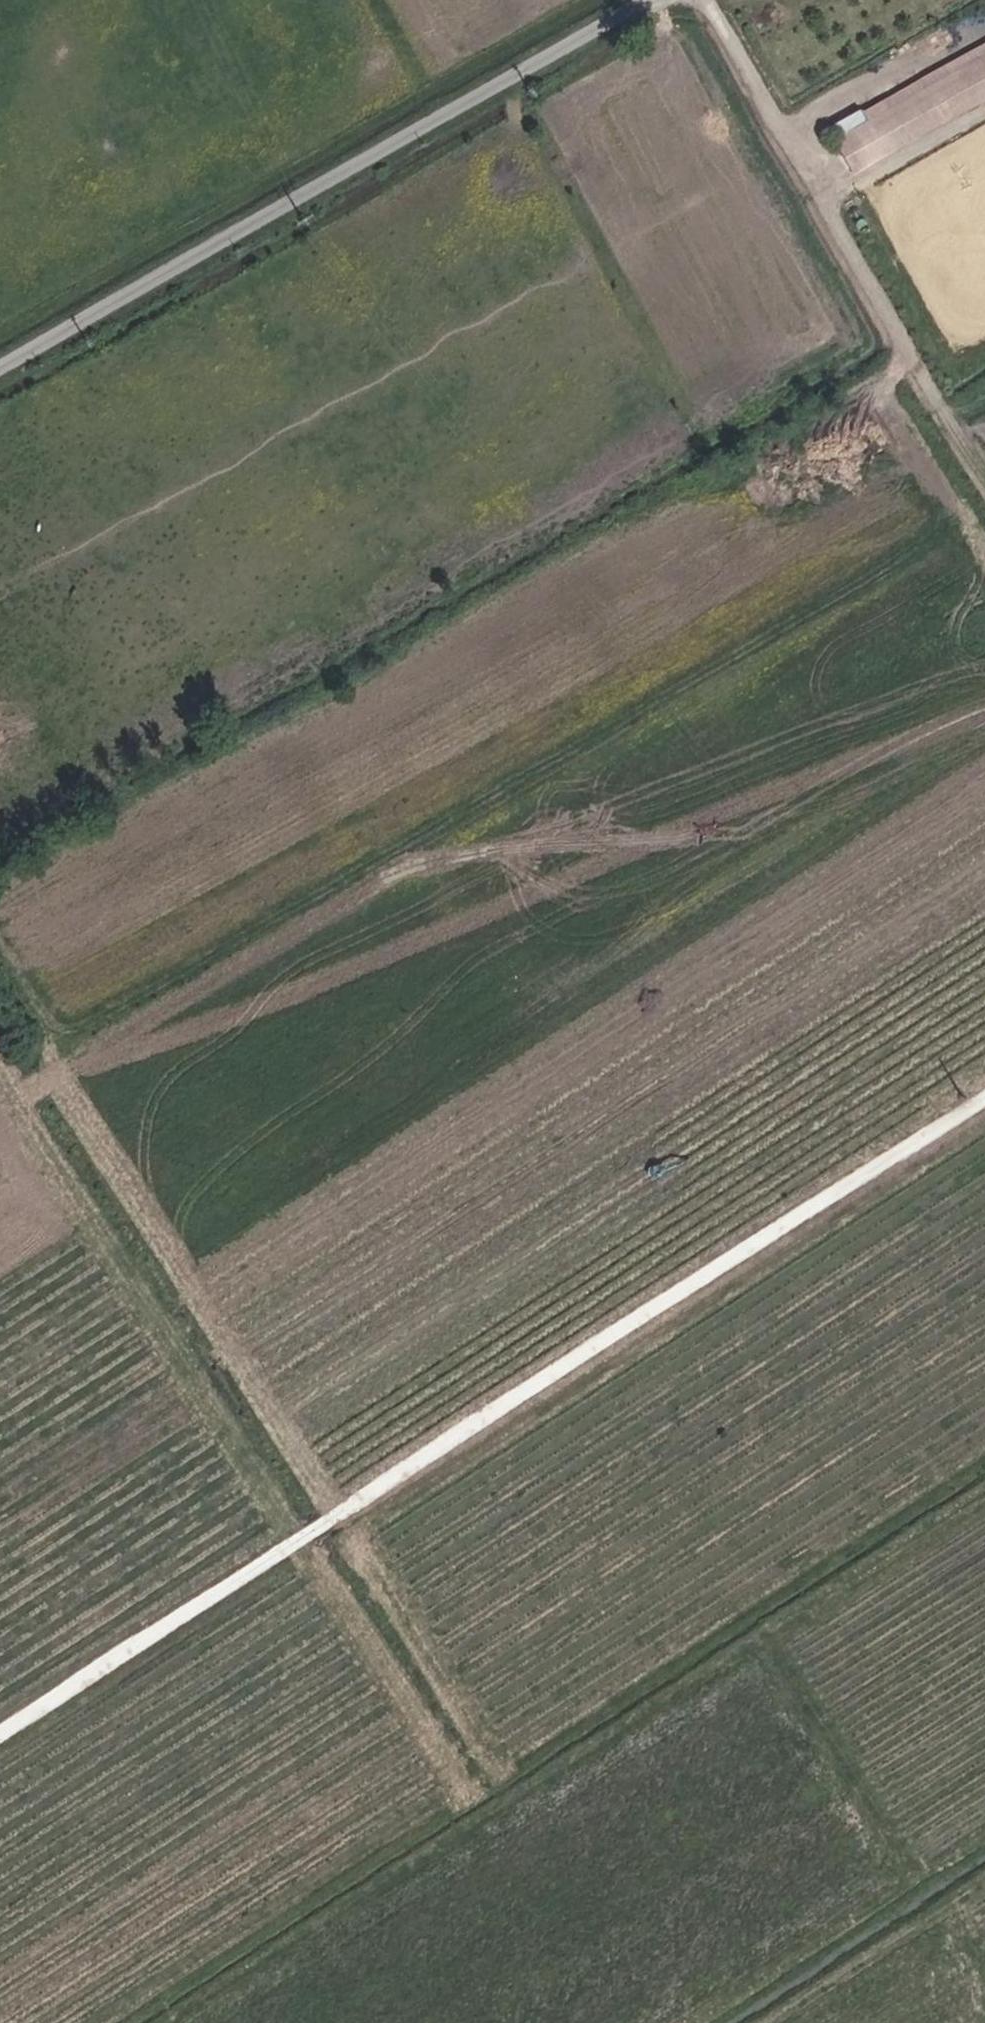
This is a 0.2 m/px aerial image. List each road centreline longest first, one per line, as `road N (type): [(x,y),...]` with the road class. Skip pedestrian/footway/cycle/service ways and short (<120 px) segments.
road 1 (residential): [(0,1743),(984,1108)]
road 2 (track): [(180,2022),(984,1503)]
road 3 (unclassified): [(0,363),(625,0)]

